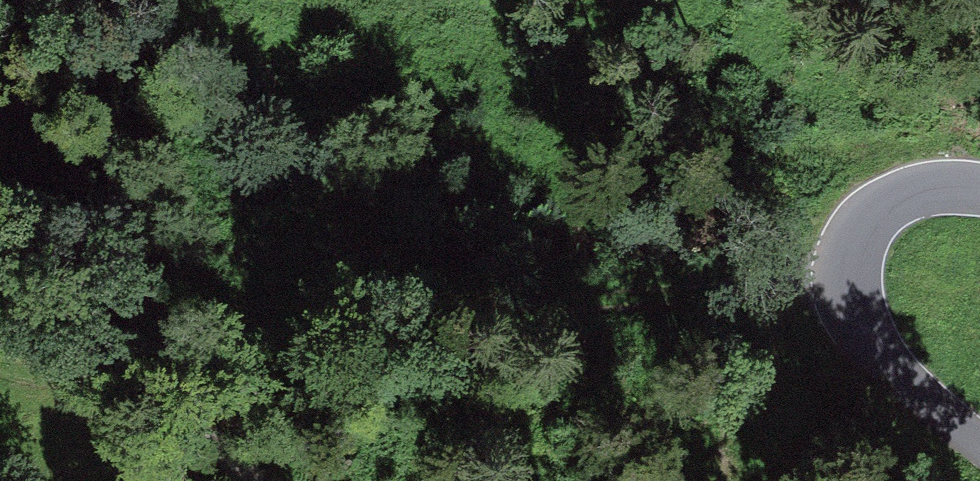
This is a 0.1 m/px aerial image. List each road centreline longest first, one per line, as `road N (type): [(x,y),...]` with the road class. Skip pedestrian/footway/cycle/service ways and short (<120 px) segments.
road 1 (track): [(118,343),(844,262)]
road 2 (tertiary): [(979,447),(871,353),(849,311),(844,262),(849,239),(866,218),(903,197),(937,188),(979,191)]

